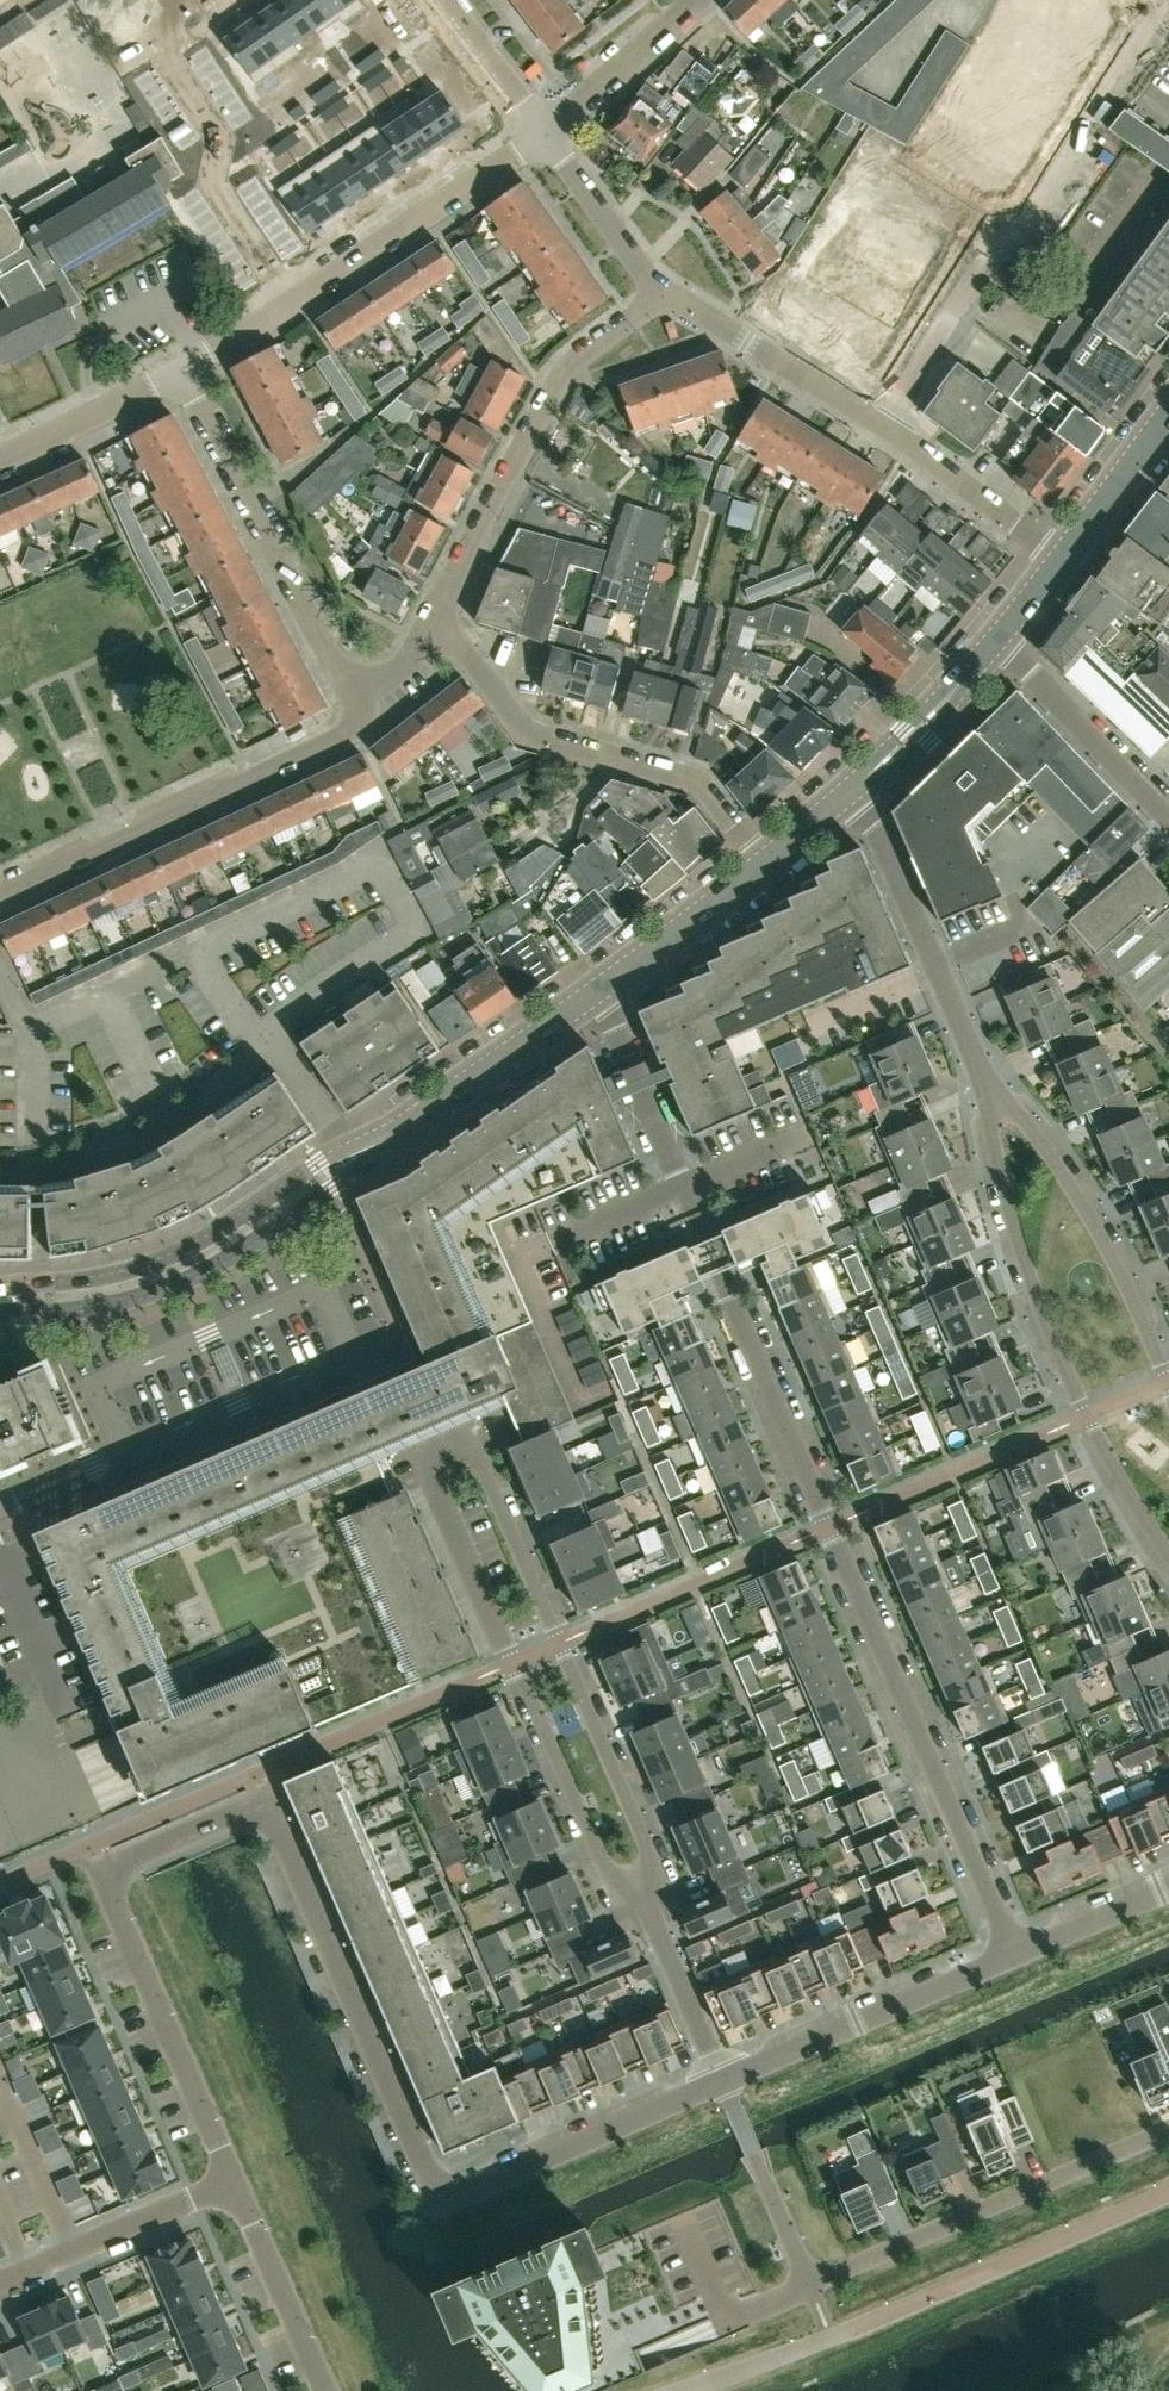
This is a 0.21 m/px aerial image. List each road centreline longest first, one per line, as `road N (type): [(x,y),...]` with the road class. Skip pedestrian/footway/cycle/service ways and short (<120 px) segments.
road 1 (residential): [(234,2179),(101,1865),(263,1797),(444,2205),(725,2083)]
road 2 (residential): [(1019,1955),(596,992)]
road 3 (residential): [(642,1886),(615,1883),(605,1868),(430,1460),(475,1441),(660,1865)]
road 4 (tertiary): [(0,1302),(102,1291),(160,1278),(209,1255),(596,992)]
road 5 (residential): [(1168,1552),(1091,1426),(1043,1315),(991,1134),(996,1106)]
road 6 (residential): [(1059,554),(659,282)]
road 7 (residential): [(659,282),(551,395),(446,568),(433,636)]
road 8 (residential): [(0,897),(343,738),(369,707)]
road 9 (residential): [(767,855),(717,798),(690,781),(569,749),(522,725),(433,636)]
road 10 (residential): [(811,2286),(1168,2130)]
road 11 (residential): [(369,707),(180,371)]
road 12 (residential): [(834,2341),(1168,2196)]
road 13 (residential): [(996,1106),(938,963),(845,784)]
road 14 (residential): [(1168,1384),(1126,1283),(1056,1162),(1022,1117),(996,1106)]
road 15 (residential): [(725,2083),(1019,1955)]
road 16 (residential): [(290,302),(542,123)]
road 17 (residential): [(0,2279),(234,2179)]
road 18 (residential): [(1168,818),(992,637)]
road 19 (residential): [(323,2390),(234,2179)]
road 20 (tertiary): [(596,992),(767,855)]
road 21 (residential): [(642,1886),(725,2083)]
road 22 (tertiary): [(845,784),(992,637)]
road 23 (residential): [(701,0),(552,133)]
road 24 (residential): [(180,371),(0,455)]
road 25 (residential): [(659,282),(552,133)]
road 26 (tertiary): [(1059,554),(1168,413)]
road 27 (residential): [(1019,1955),(1168,1890)]
road 28 (residential): [(542,123),(450,0)]
road 29 (residential): [(703,2390),(834,2341)]
road 30 (residential): [(290,302),(180,371)]

